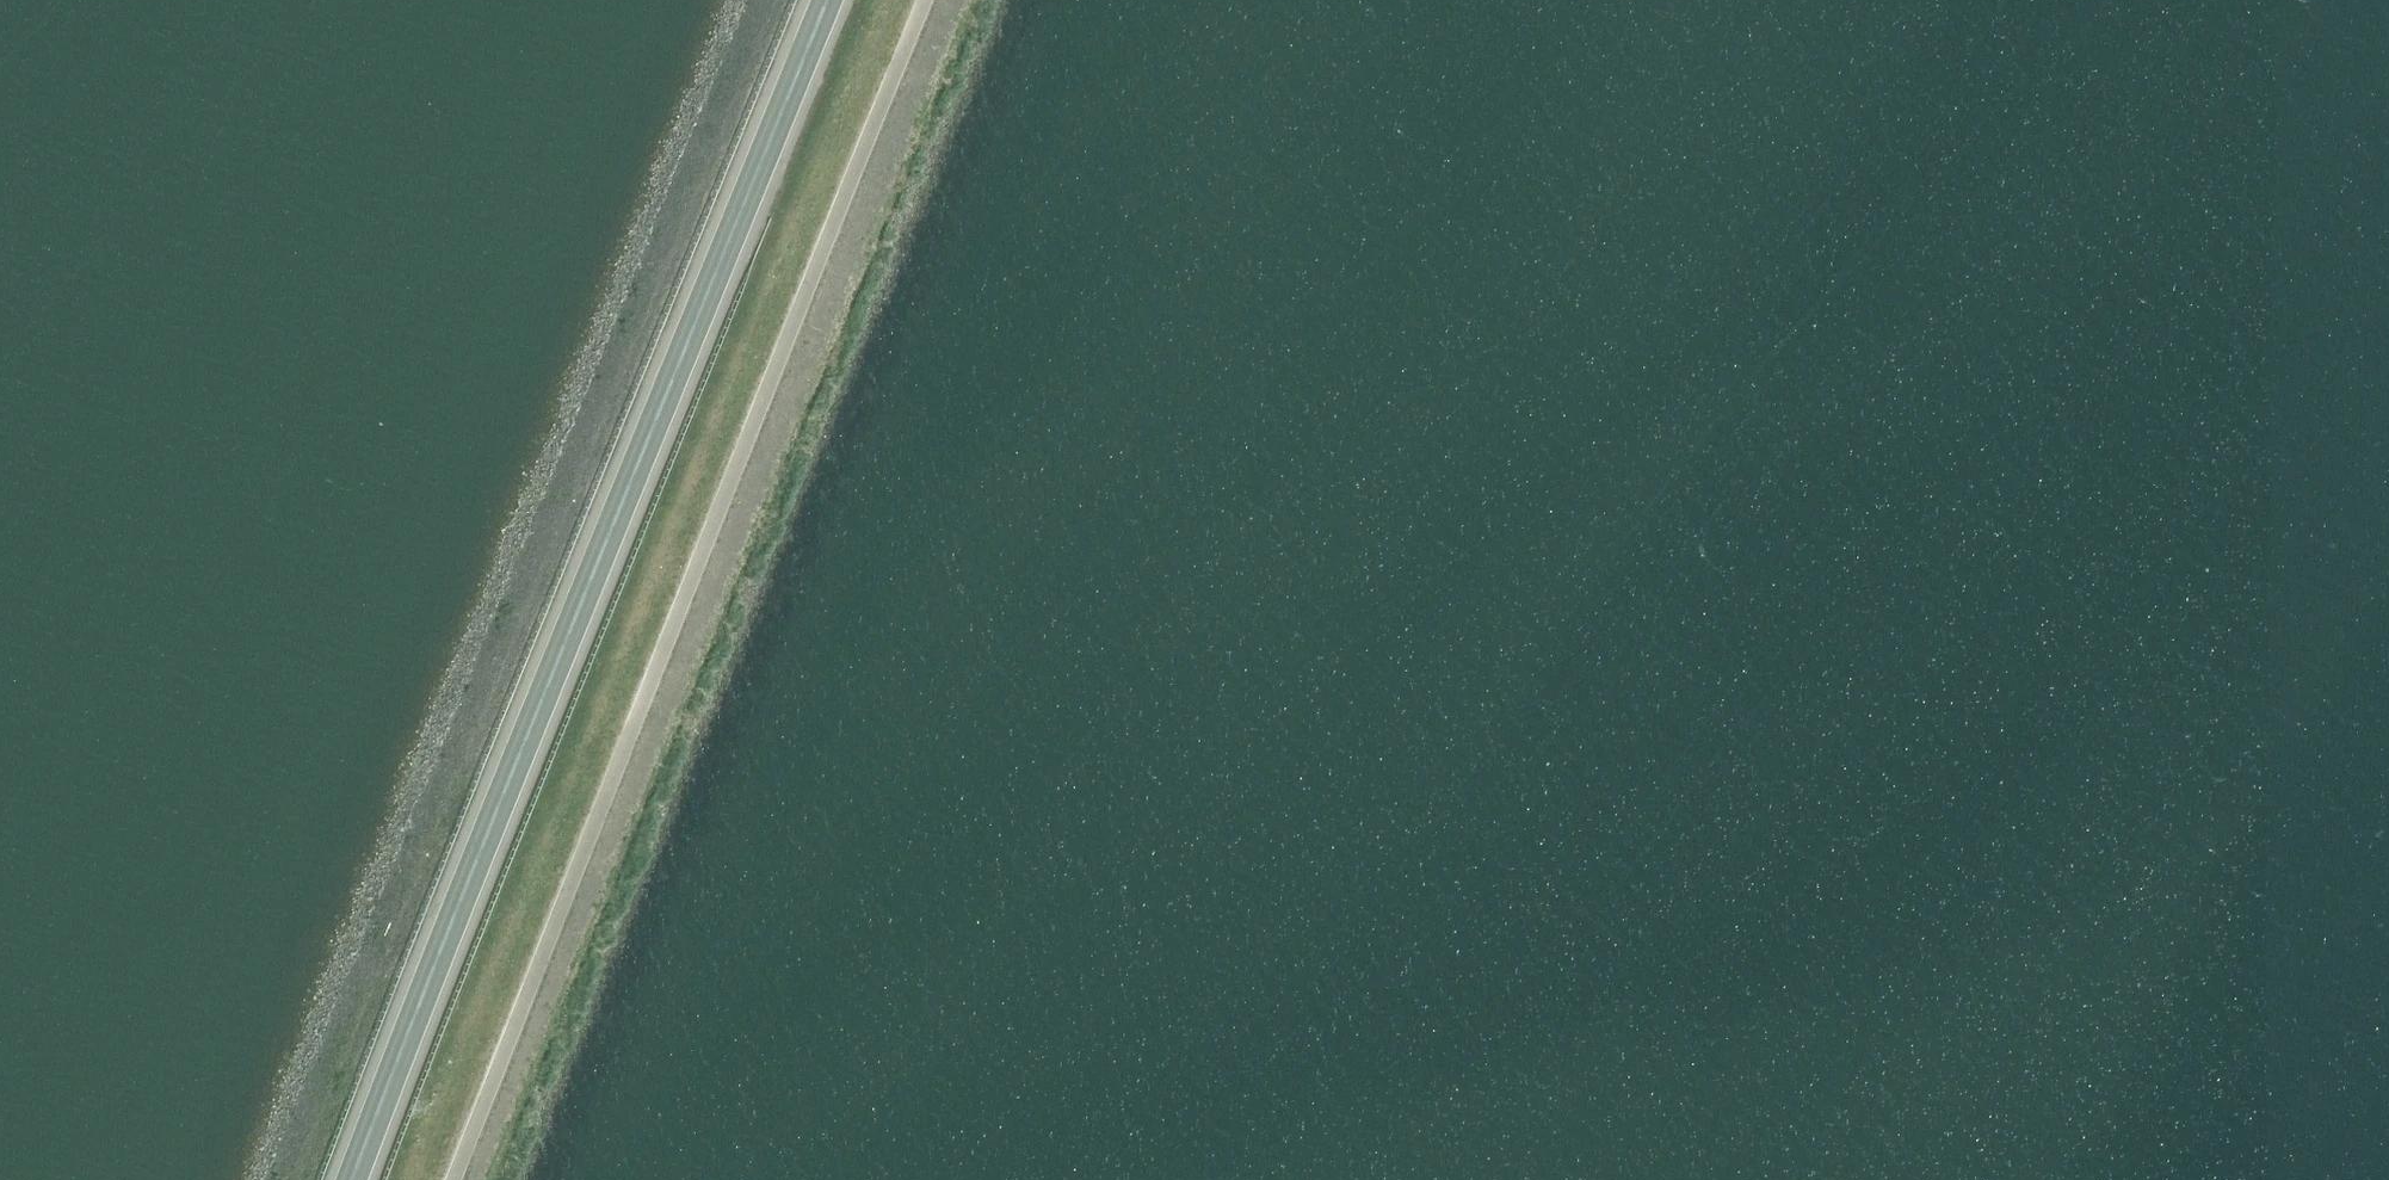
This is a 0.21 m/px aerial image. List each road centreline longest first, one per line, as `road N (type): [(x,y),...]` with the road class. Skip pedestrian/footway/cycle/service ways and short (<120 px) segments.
road 1 (trunk): [(351,1179),(827,0)]

